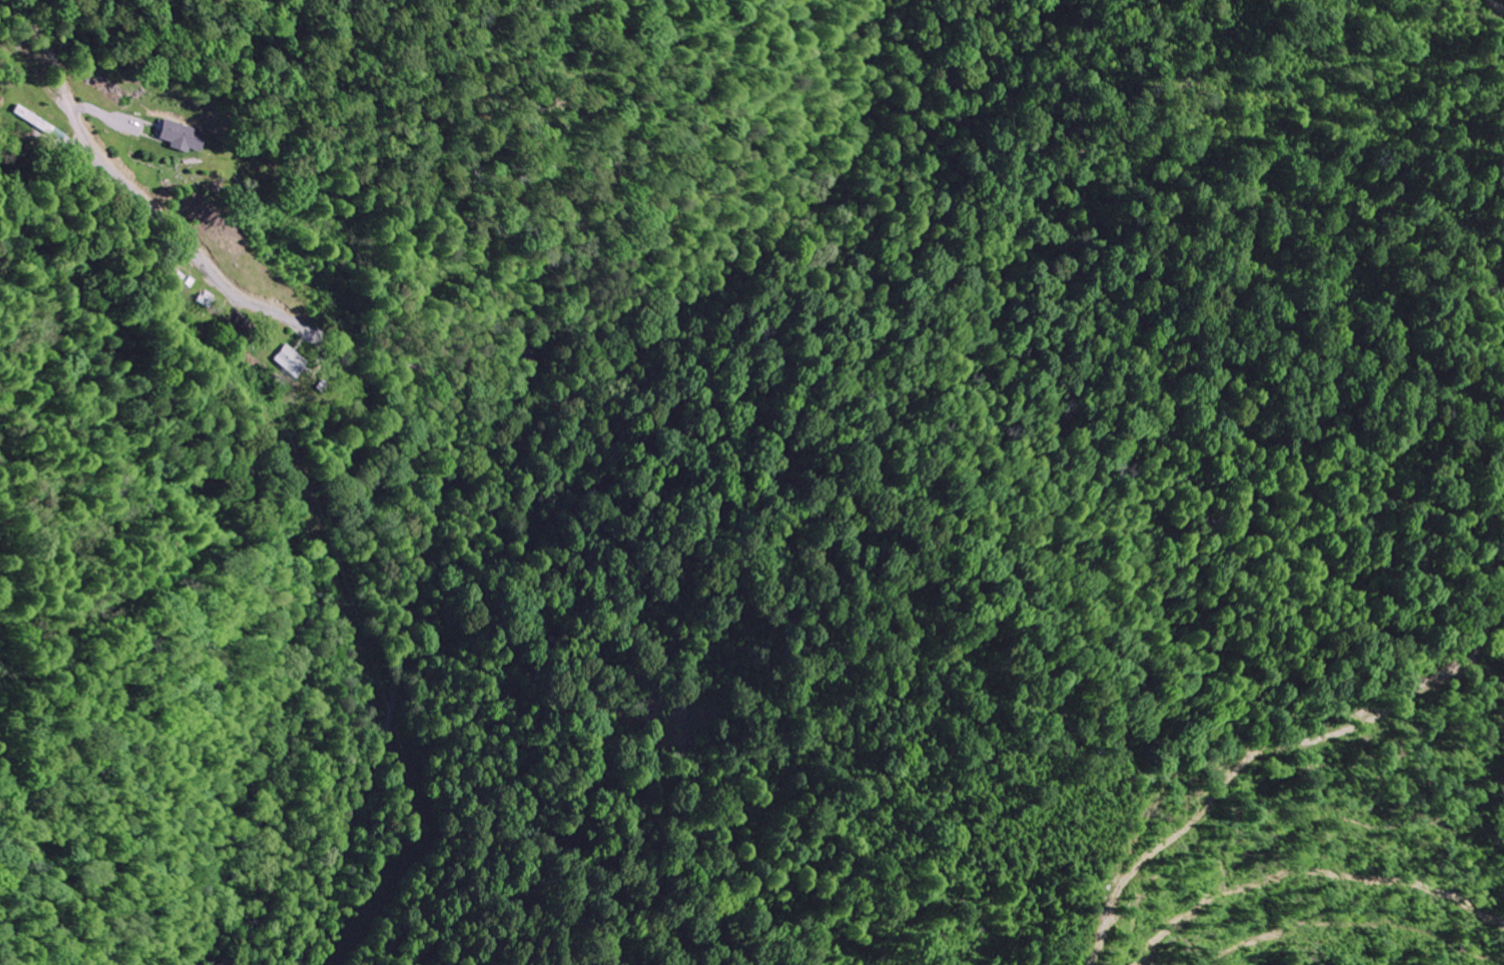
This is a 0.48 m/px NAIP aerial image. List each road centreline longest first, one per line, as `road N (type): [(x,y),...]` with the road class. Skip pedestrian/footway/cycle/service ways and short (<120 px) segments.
road 1 (residential): [(290,964),(378,735),(409,565),(433,502),(472,439),(529,380),(531,364),(511,353),(433,371),(231,294),(91,156),(48,51),(0,5)]

